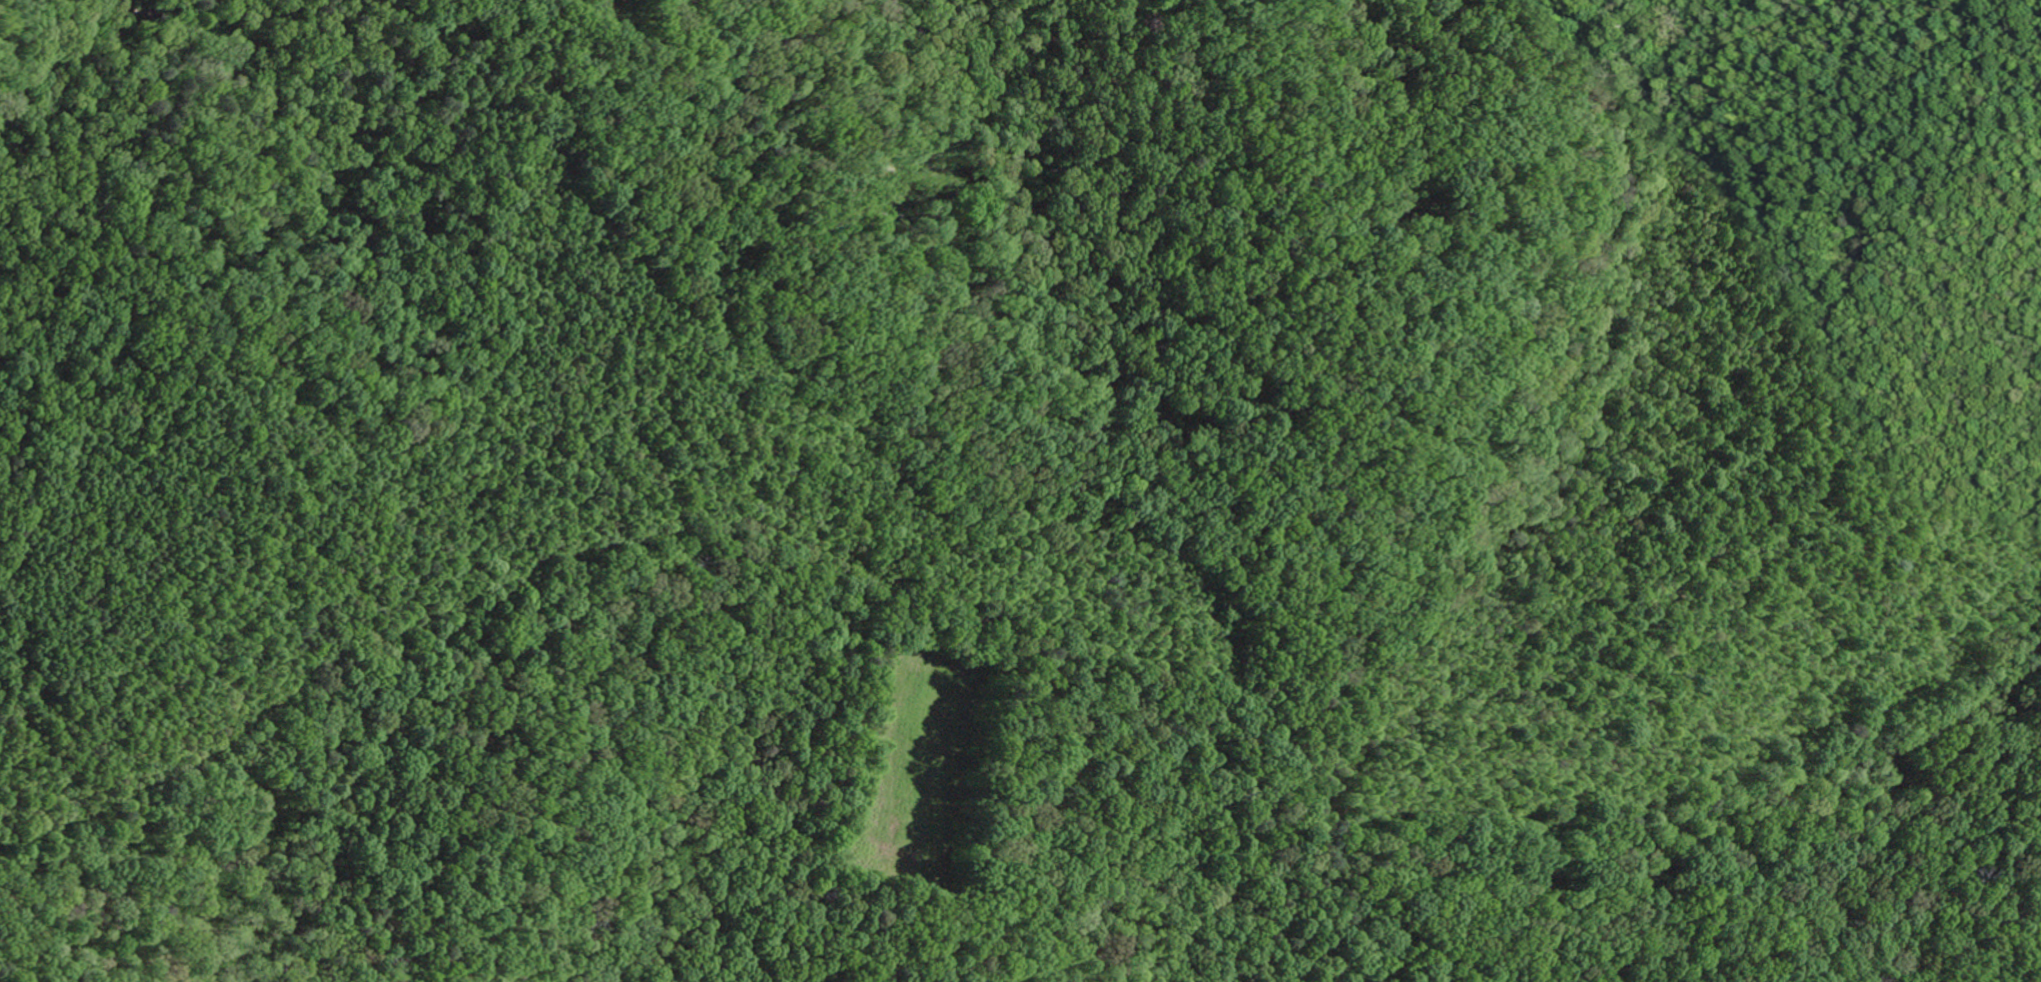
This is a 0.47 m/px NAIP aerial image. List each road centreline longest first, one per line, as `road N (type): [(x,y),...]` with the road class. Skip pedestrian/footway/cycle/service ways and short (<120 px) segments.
road 1 (track): [(1240,981),(1152,852),(1074,815),(891,784),(714,784),(574,673),(532,664),(379,701),(201,788),(0,915)]

